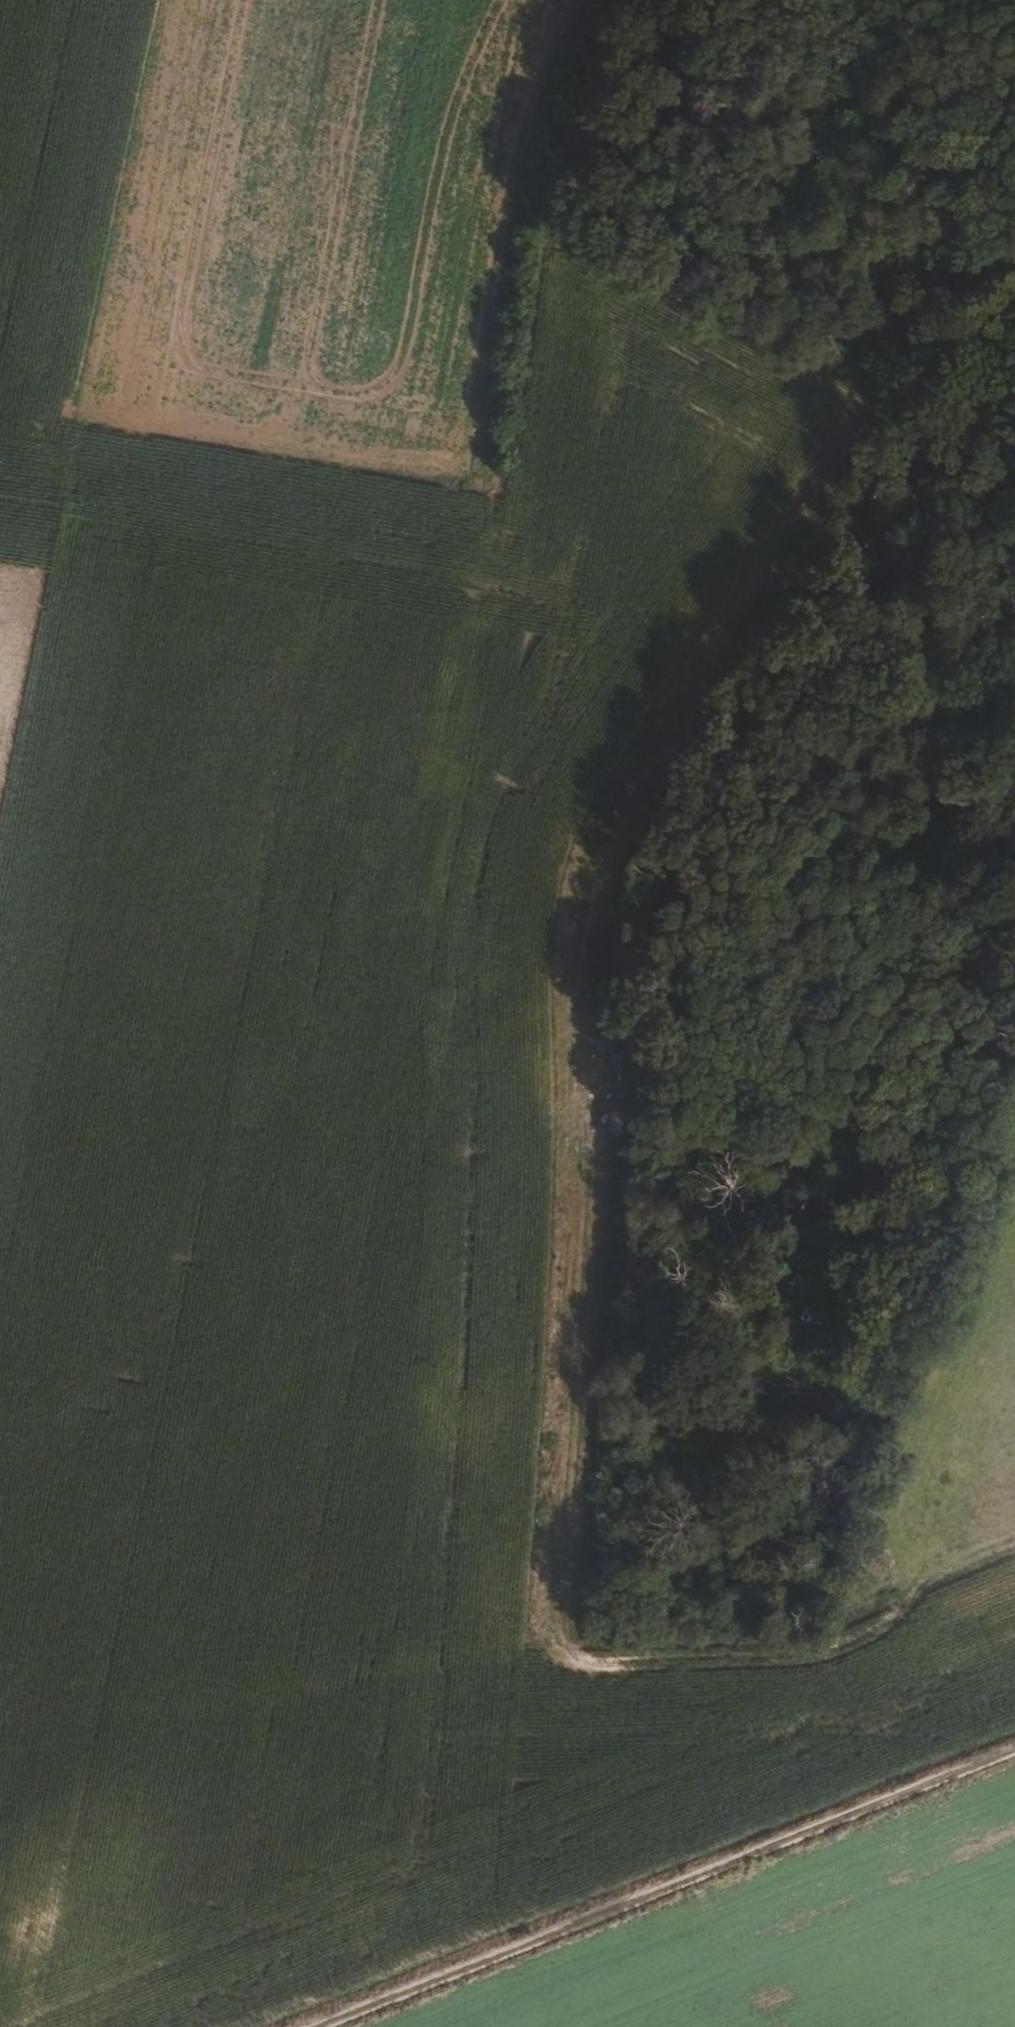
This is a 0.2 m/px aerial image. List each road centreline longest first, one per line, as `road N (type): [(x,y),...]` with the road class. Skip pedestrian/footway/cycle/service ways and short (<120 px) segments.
road 1 (track): [(559,1932),(693,855),(819,620),(1014,480)]
road 2 (track): [(1014,1751),(320,2026)]

